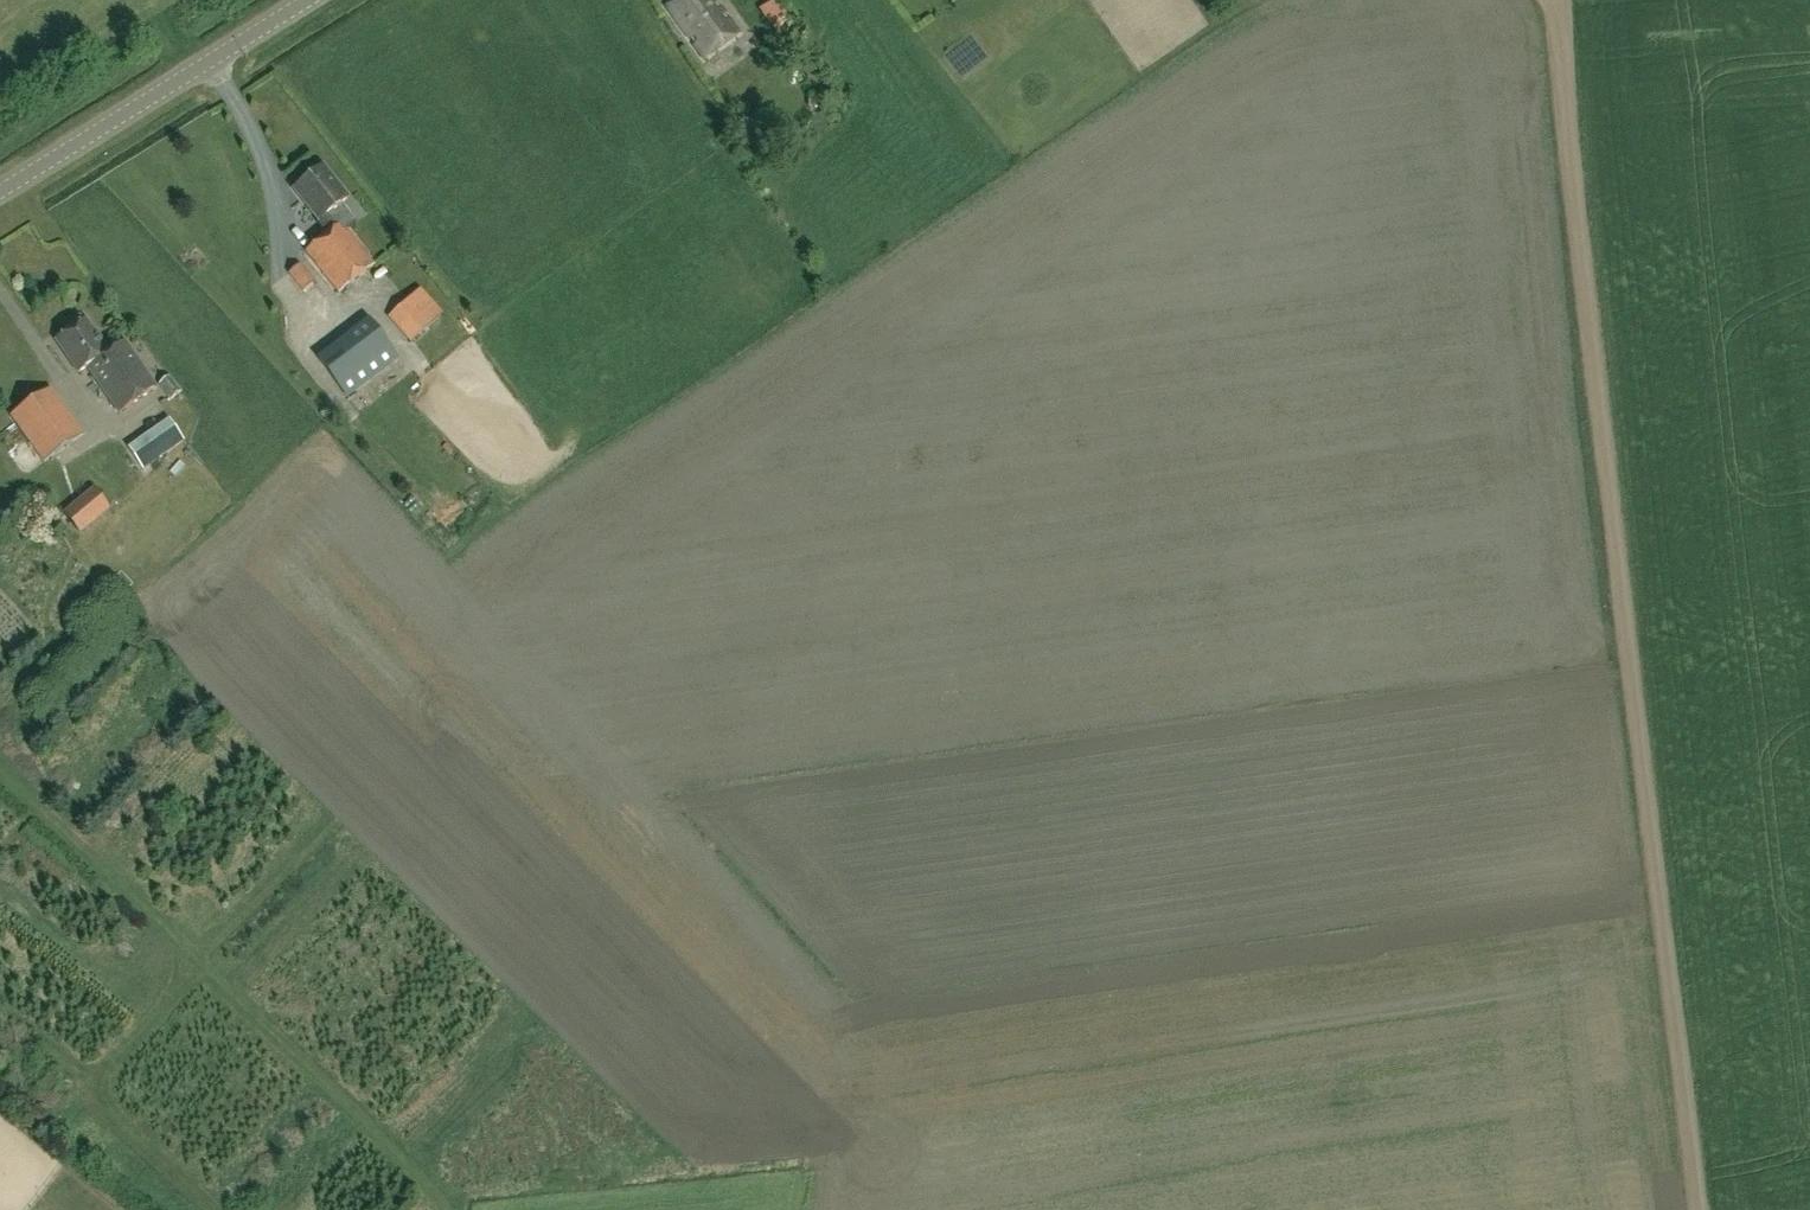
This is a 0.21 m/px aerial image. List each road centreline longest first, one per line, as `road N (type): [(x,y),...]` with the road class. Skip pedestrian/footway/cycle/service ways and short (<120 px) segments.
road 1 (track): [(1557,10),(1580,258),(1699,1209)]
road 2 (tertiary): [(0,191),(307,0)]

